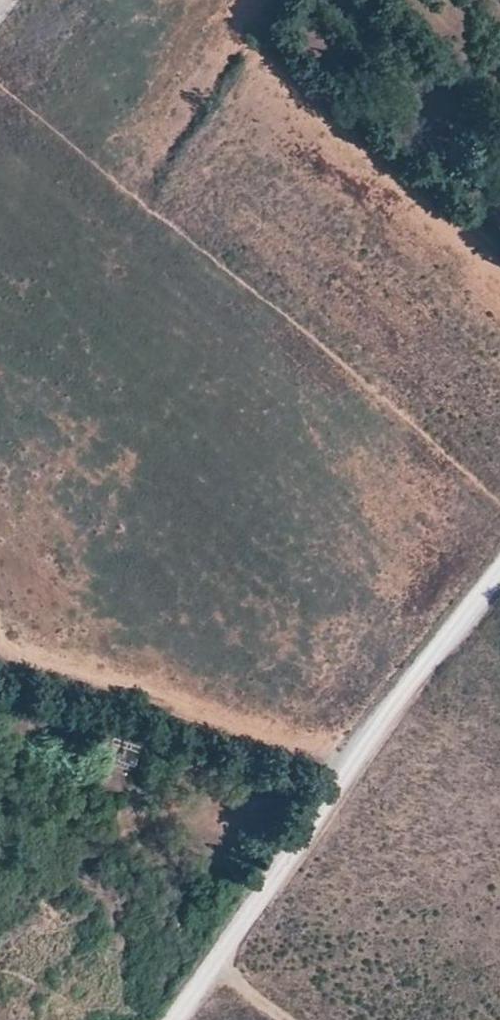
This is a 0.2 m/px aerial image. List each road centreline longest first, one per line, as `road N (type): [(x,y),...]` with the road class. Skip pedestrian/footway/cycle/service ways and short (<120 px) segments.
road 1 (track): [(172,1019),(373,727),(499,568)]

